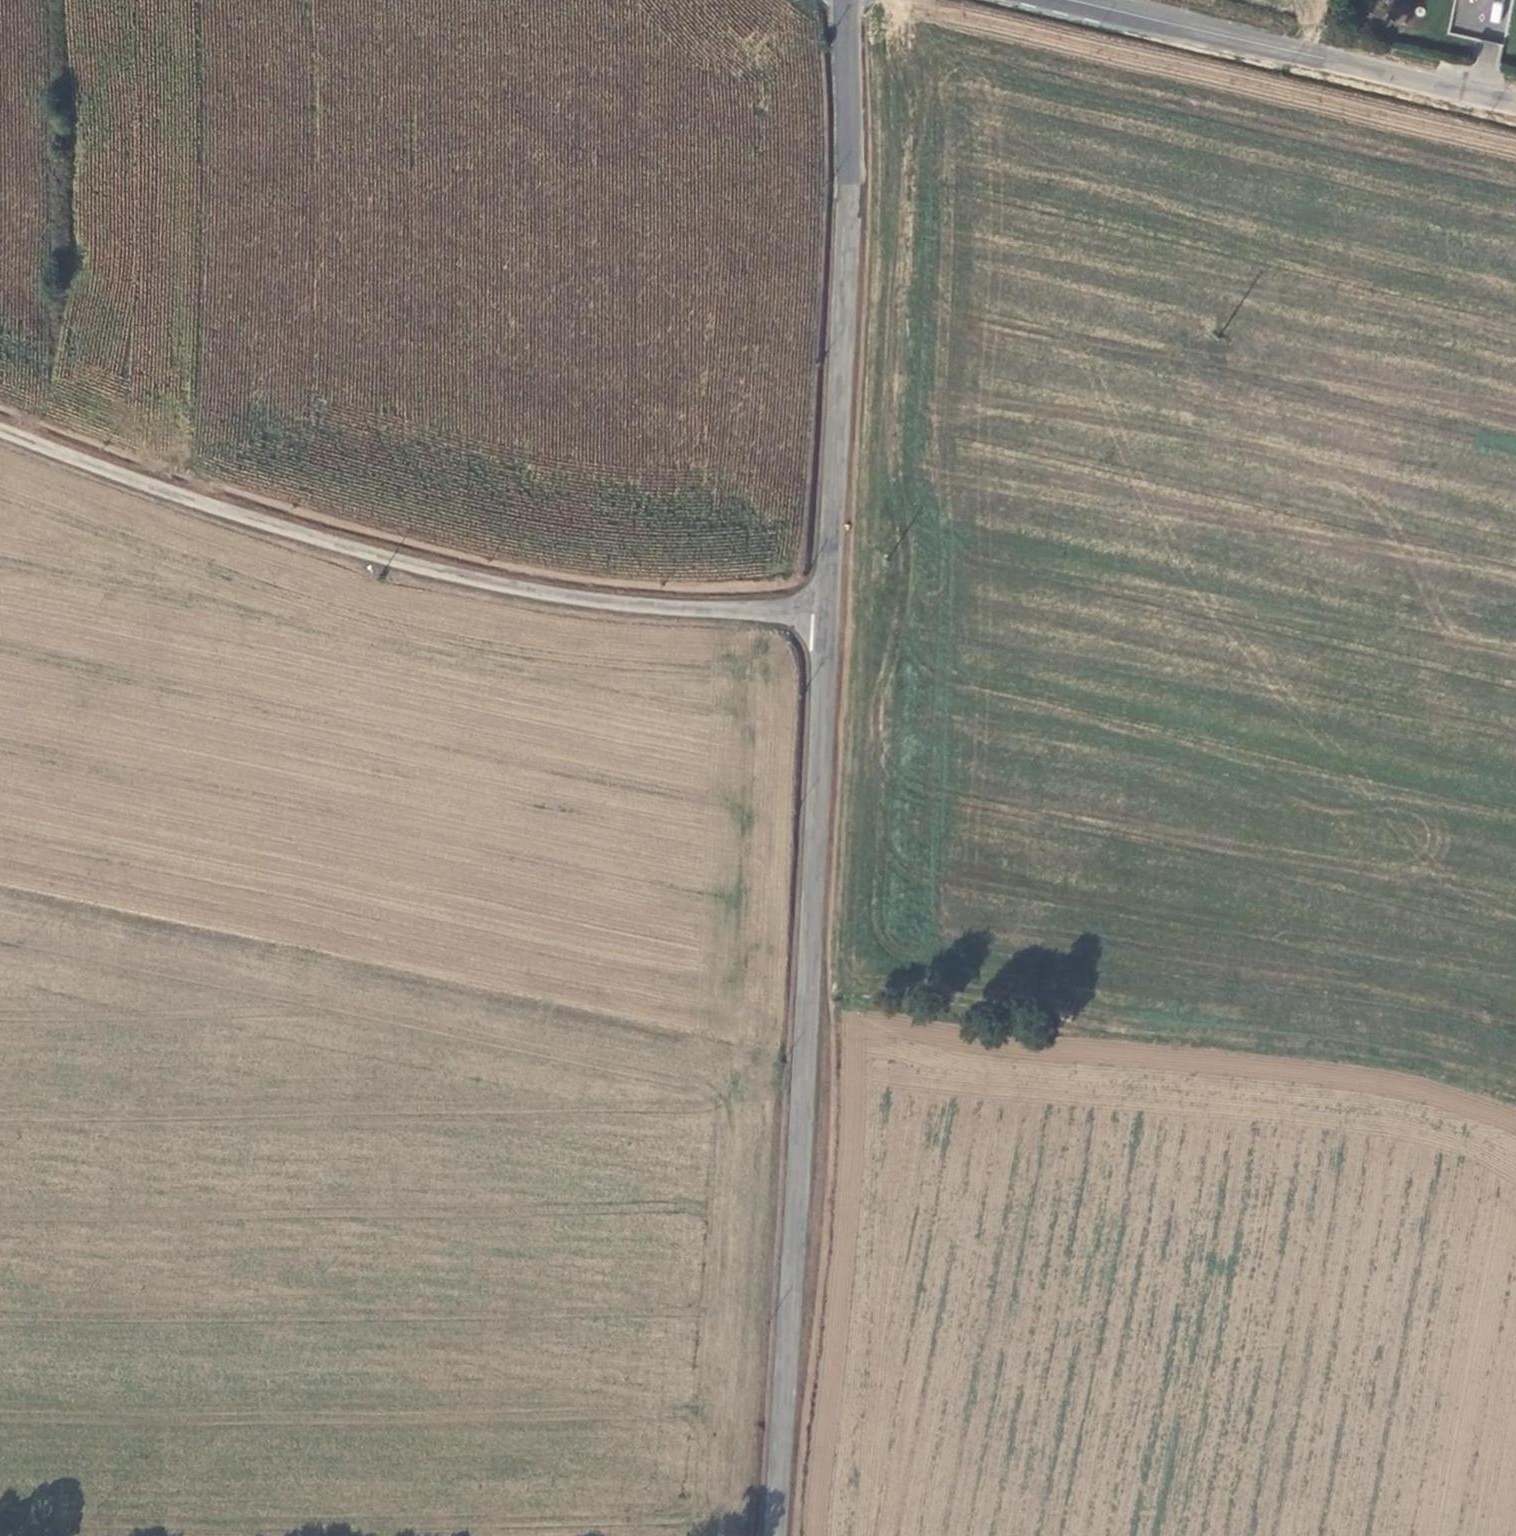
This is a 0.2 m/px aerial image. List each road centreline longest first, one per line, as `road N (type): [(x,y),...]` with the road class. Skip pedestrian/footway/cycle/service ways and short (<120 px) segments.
road 1 (tertiary): [(774,1535),(825,614)]
road 2 (unclassified): [(825,614),(624,604),(478,580),(226,511),(0,429)]
road 3 (tertiary): [(825,614),(847,247),(850,0)]
road 4 (tertiary): [(1515,104),(1075,0)]

